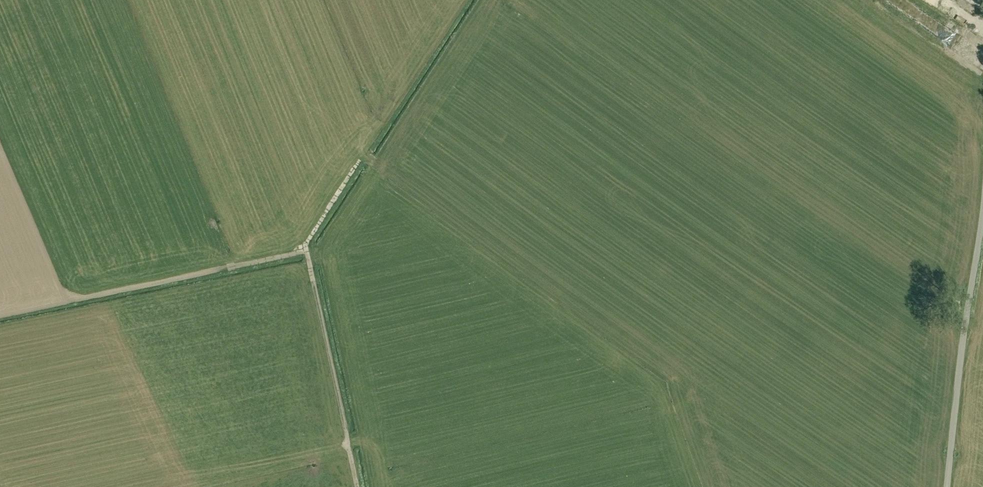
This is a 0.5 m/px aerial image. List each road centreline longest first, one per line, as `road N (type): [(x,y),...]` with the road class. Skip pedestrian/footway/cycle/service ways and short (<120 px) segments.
road 1 (unclassified): [(947,486),(982,217)]

